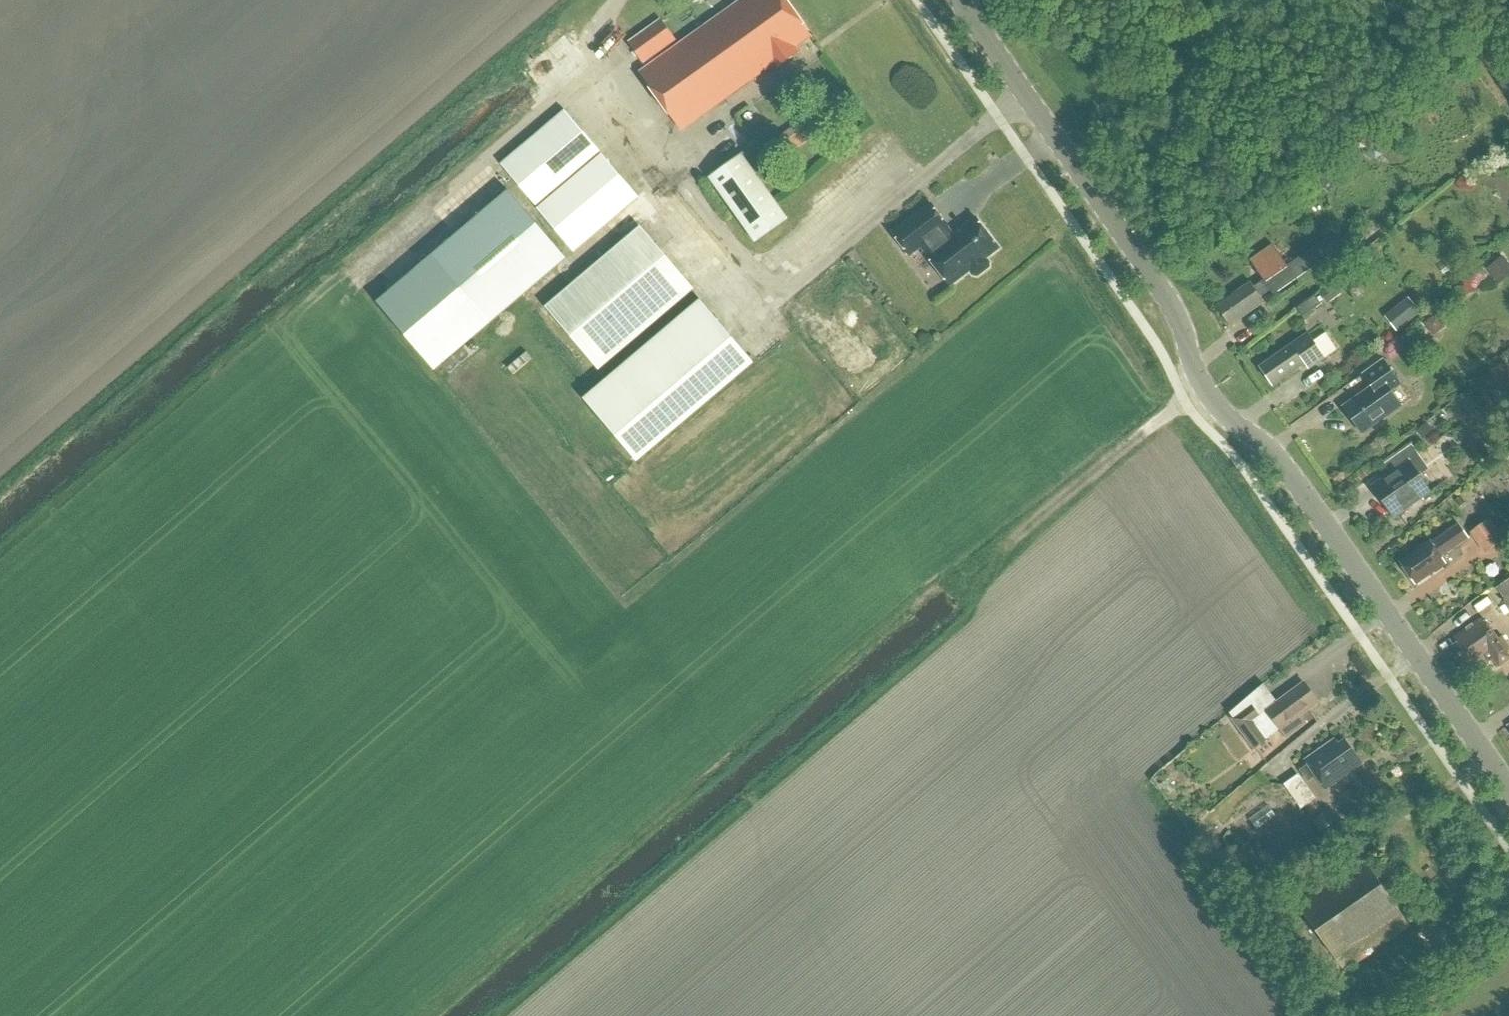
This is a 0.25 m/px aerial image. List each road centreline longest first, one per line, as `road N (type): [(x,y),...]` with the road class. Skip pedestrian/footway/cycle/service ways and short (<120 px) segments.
road 1 (tertiary): [(1508,788),(1283,463),(1207,397),(1181,317),(960,0)]

